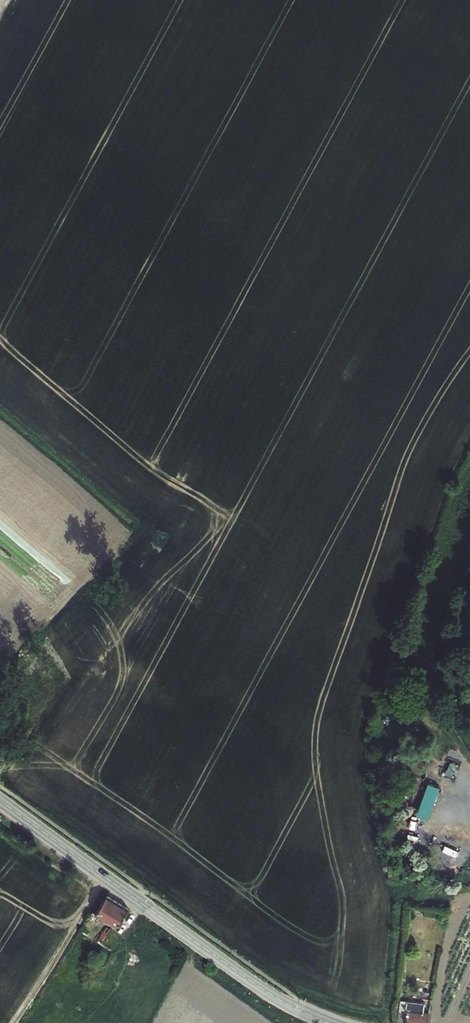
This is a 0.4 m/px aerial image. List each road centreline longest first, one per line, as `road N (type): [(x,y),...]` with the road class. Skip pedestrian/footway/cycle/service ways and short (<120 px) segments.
road 1 (tertiary): [(0,801),(277,998),(328,1022)]

